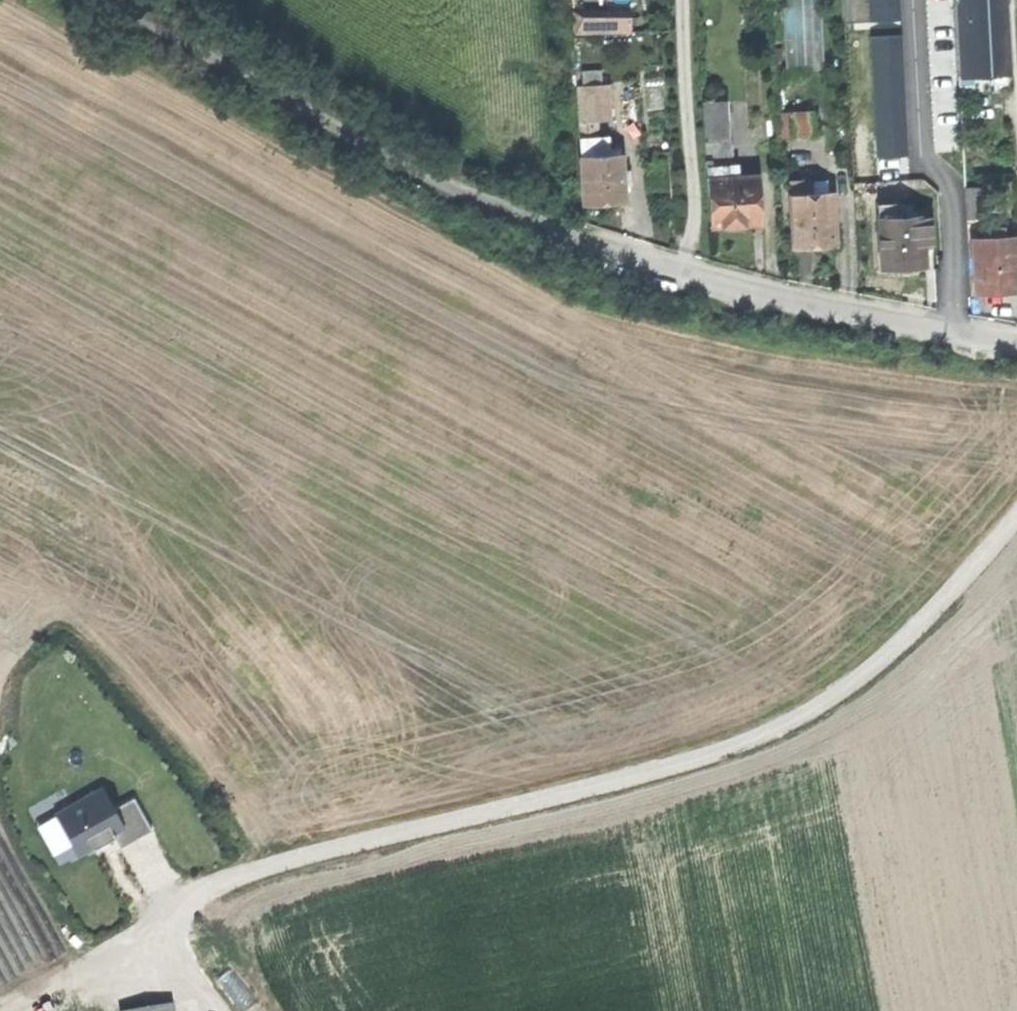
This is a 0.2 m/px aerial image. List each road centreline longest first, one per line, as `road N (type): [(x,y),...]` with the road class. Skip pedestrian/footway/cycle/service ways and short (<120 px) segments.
road 1 (track): [(1016,521),(883,659),(772,731),(626,778),(257,872),(3,1010)]
road 2 (track): [(581,240),(418,172),(106,0)]
road 3 (residential): [(581,240),(799,303),(959,334)]
road 4 (residential): [(959,334),(950,199),(919,158),(911,0)]
road 5 (track): [(695,276),(680,0)]

